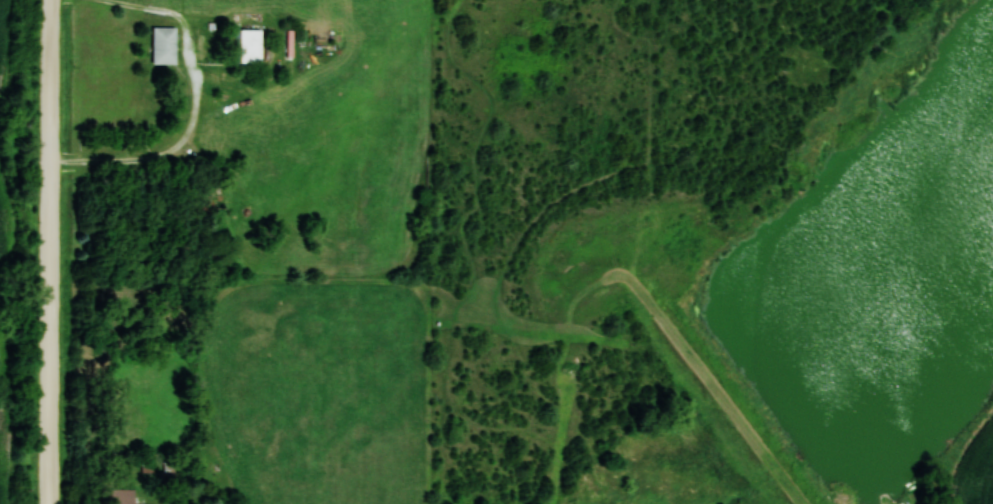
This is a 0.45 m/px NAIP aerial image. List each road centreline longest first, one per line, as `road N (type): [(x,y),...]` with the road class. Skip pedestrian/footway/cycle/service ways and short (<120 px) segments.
road 1 (residential): [(49,503),(51,0)]

